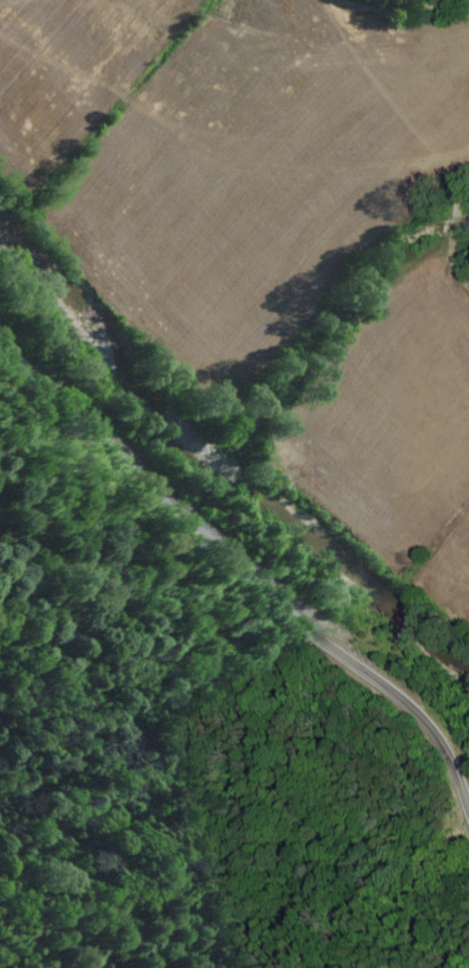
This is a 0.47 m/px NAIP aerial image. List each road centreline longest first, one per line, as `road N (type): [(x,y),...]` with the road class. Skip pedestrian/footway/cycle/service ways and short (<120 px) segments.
road 1 (secondary): [(468,817),(459,762),(433,731),(401,700),(326,653),(0,348)]

